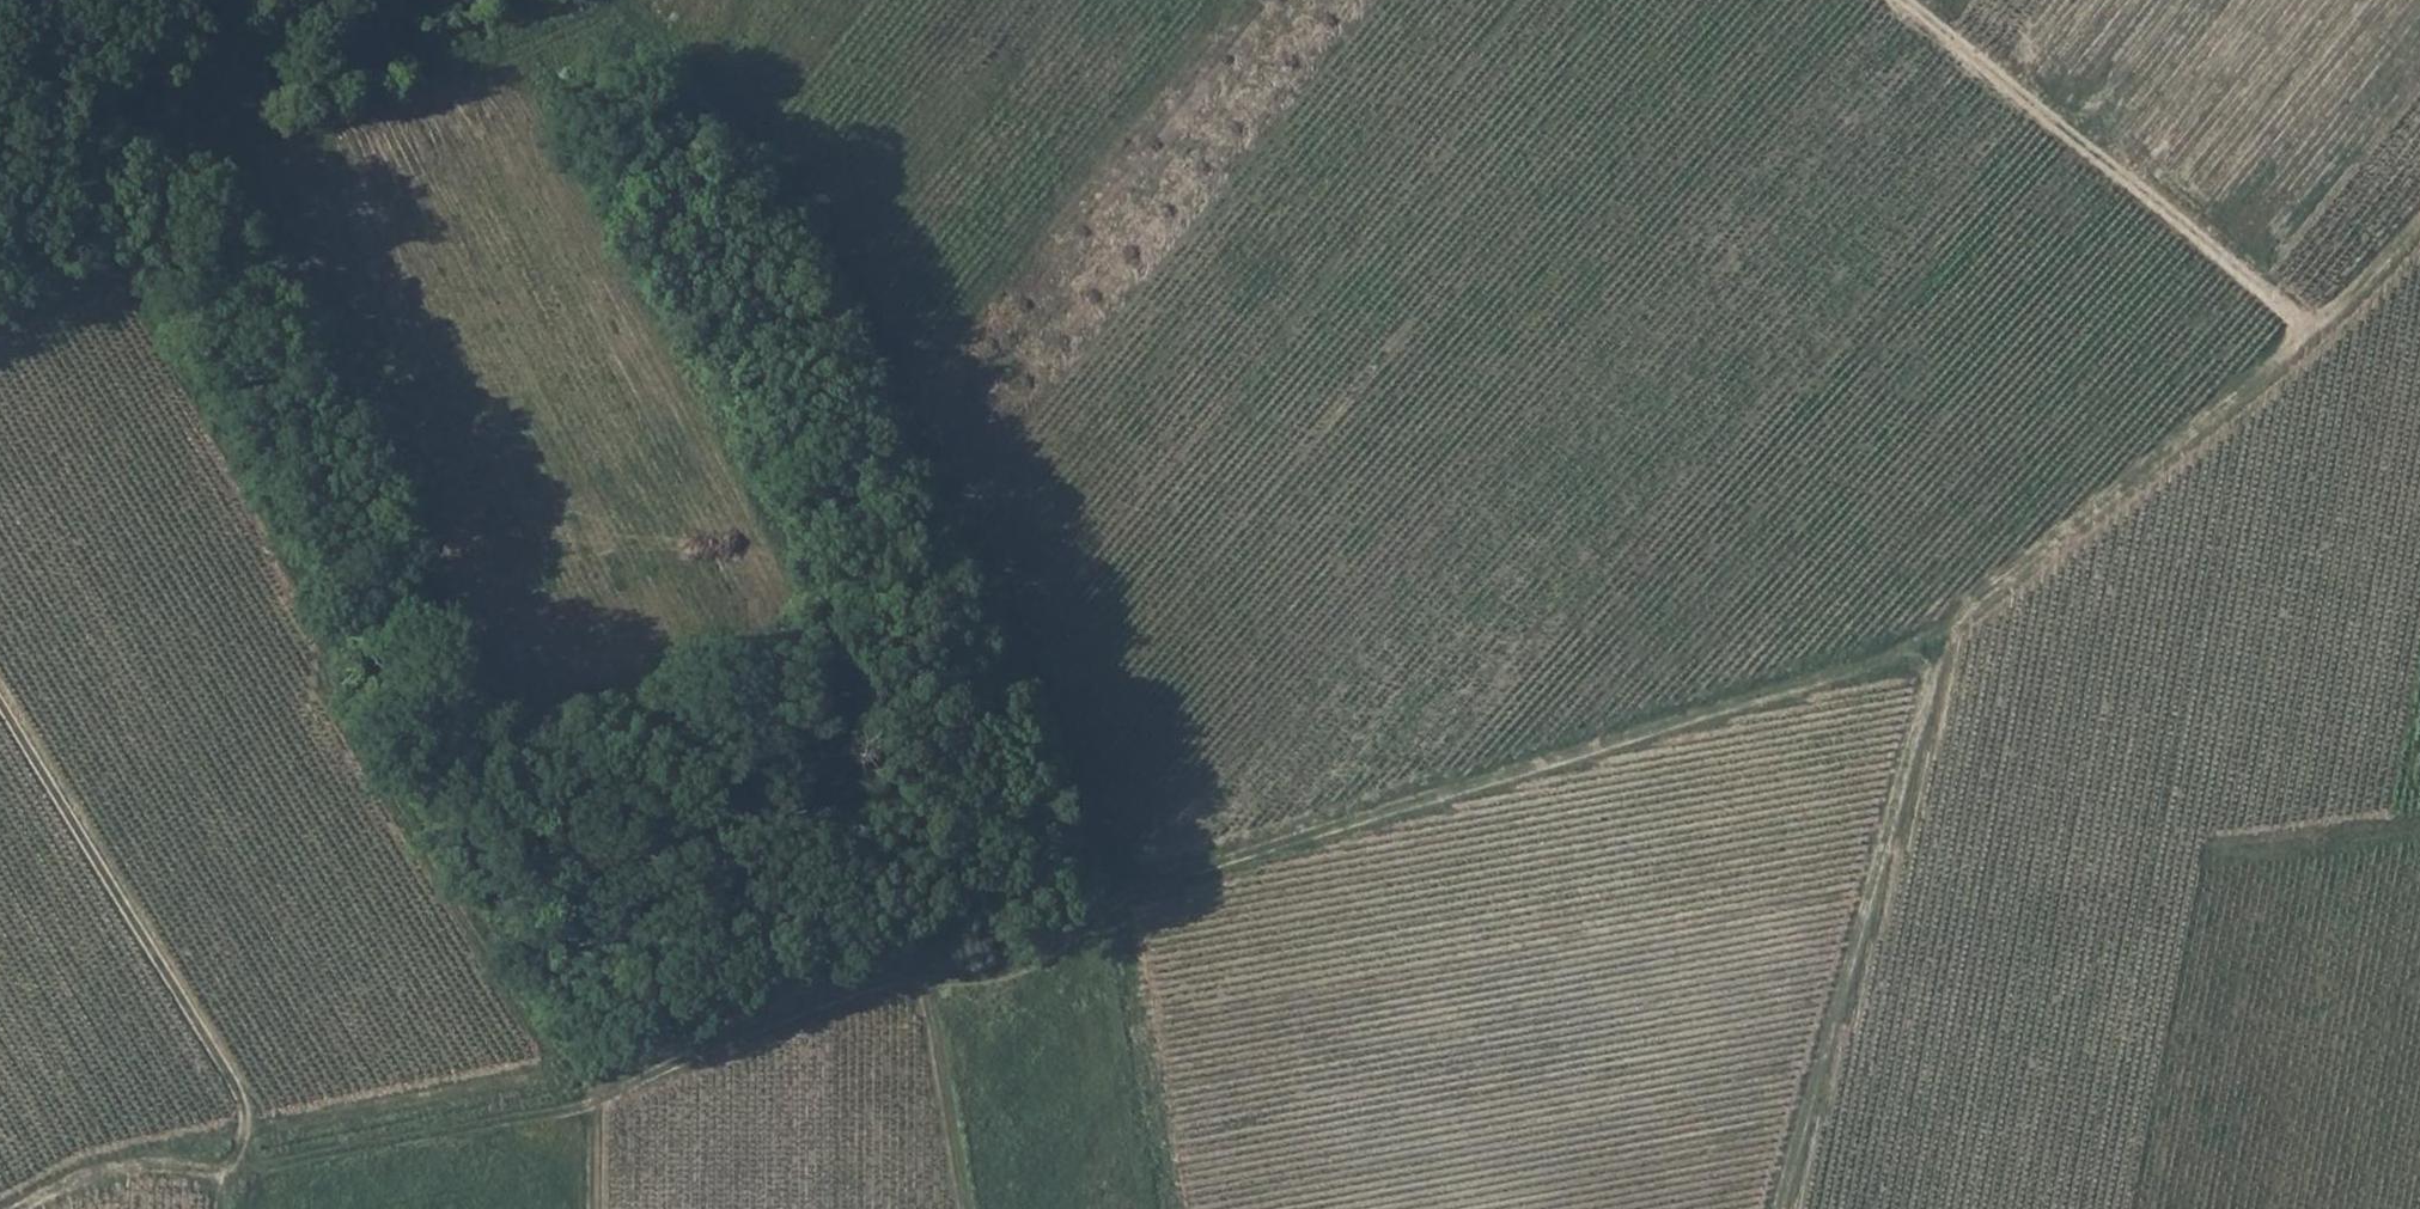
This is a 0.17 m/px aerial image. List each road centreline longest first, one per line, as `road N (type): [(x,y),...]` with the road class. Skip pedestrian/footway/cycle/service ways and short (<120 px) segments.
road 1 (track): [(0,715),(236,1097),(234,1178),(583,1110),(1122,903),(1763,695),(1950,619)]
road 2 (track): [(1950,619),(2306,331),(2419,214)]
road 3 (track): [(1950,619),(1768,1208)]
road 4 (track): [(2306,331),(1894,0)]
road 5 (track): [(41,1208),(112,1173),(234,1178)]

